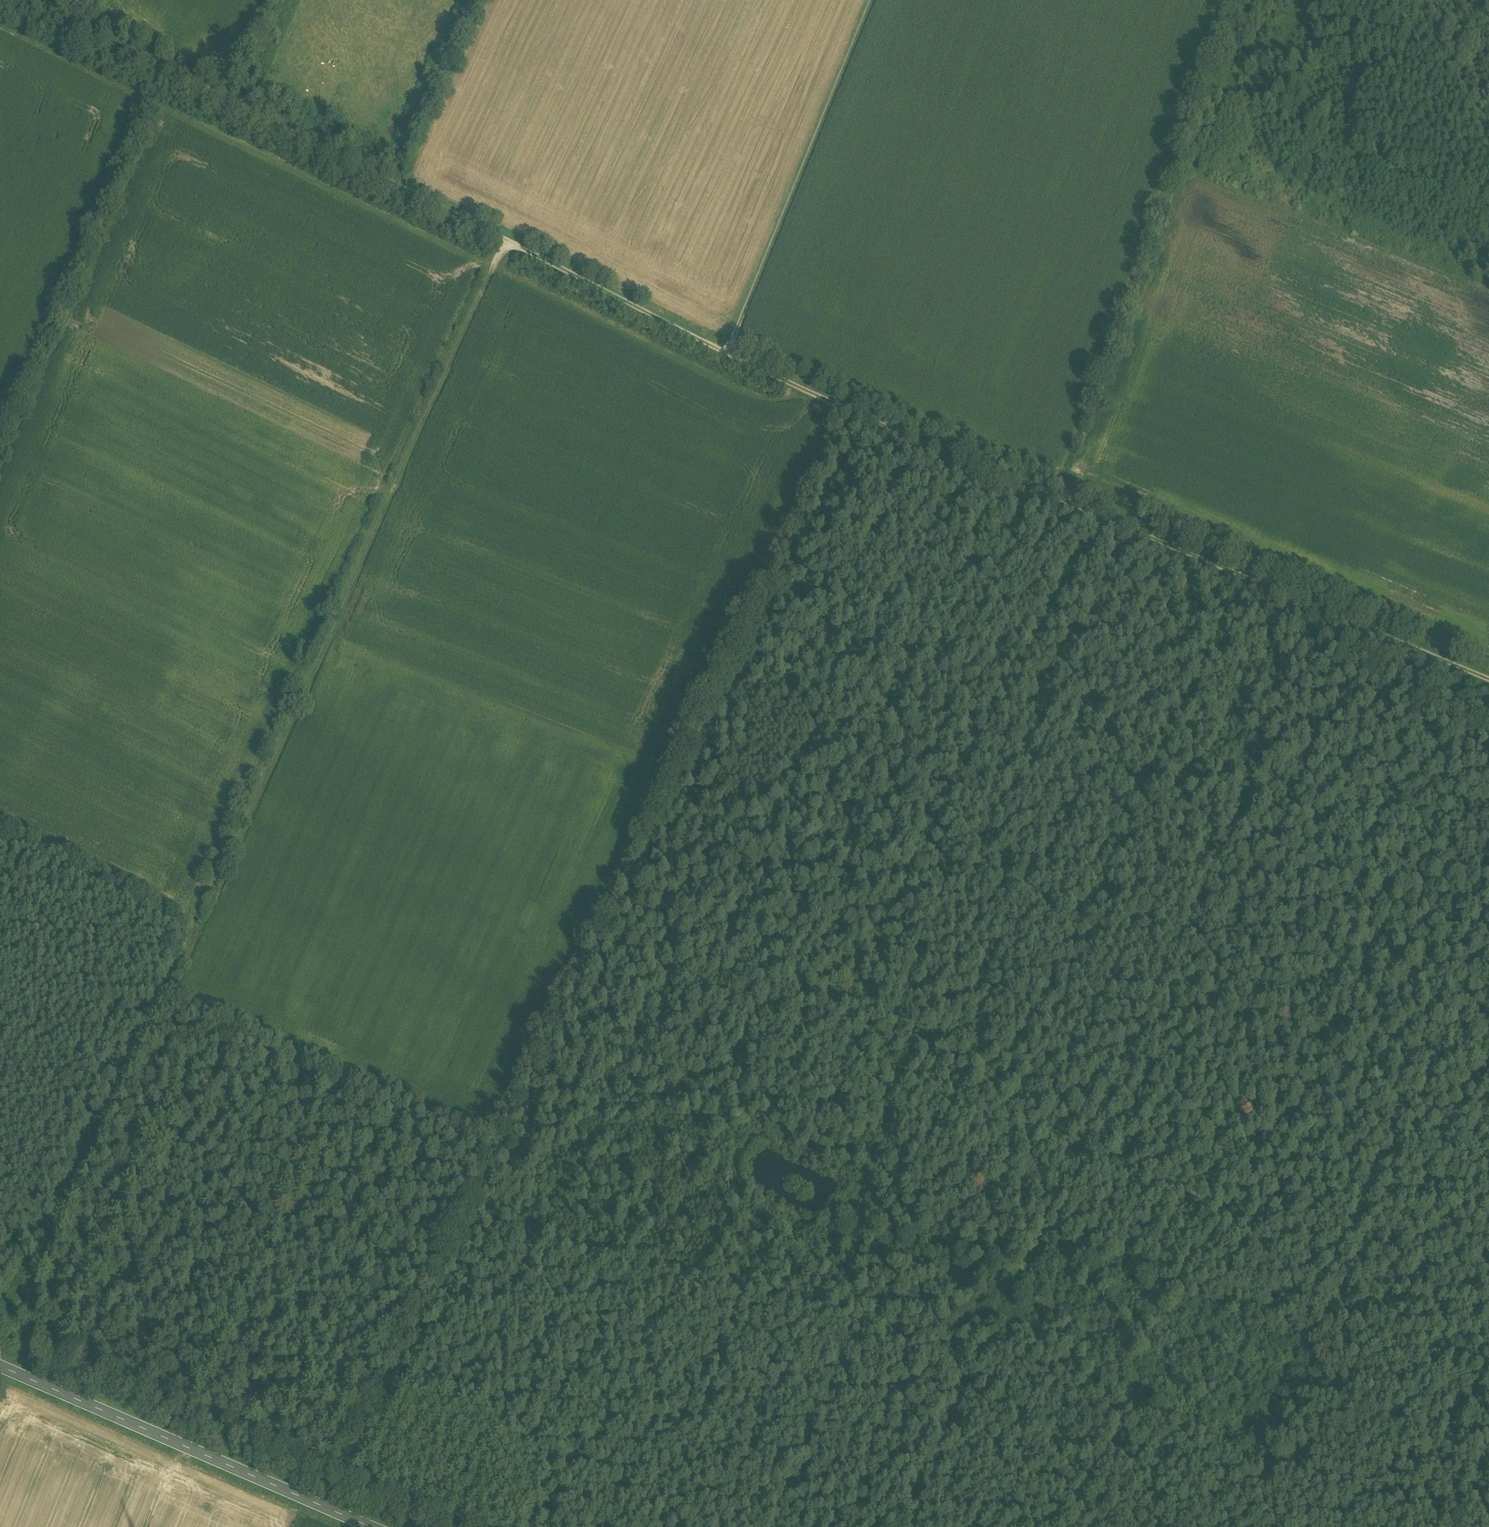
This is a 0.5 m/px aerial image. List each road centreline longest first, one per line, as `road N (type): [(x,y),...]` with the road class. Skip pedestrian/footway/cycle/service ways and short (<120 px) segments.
road 1 (track): [(1,0),(400,207),(881,430),(1488,686)]
road 2 (secondary): [(0,1367),(369,1526)]

